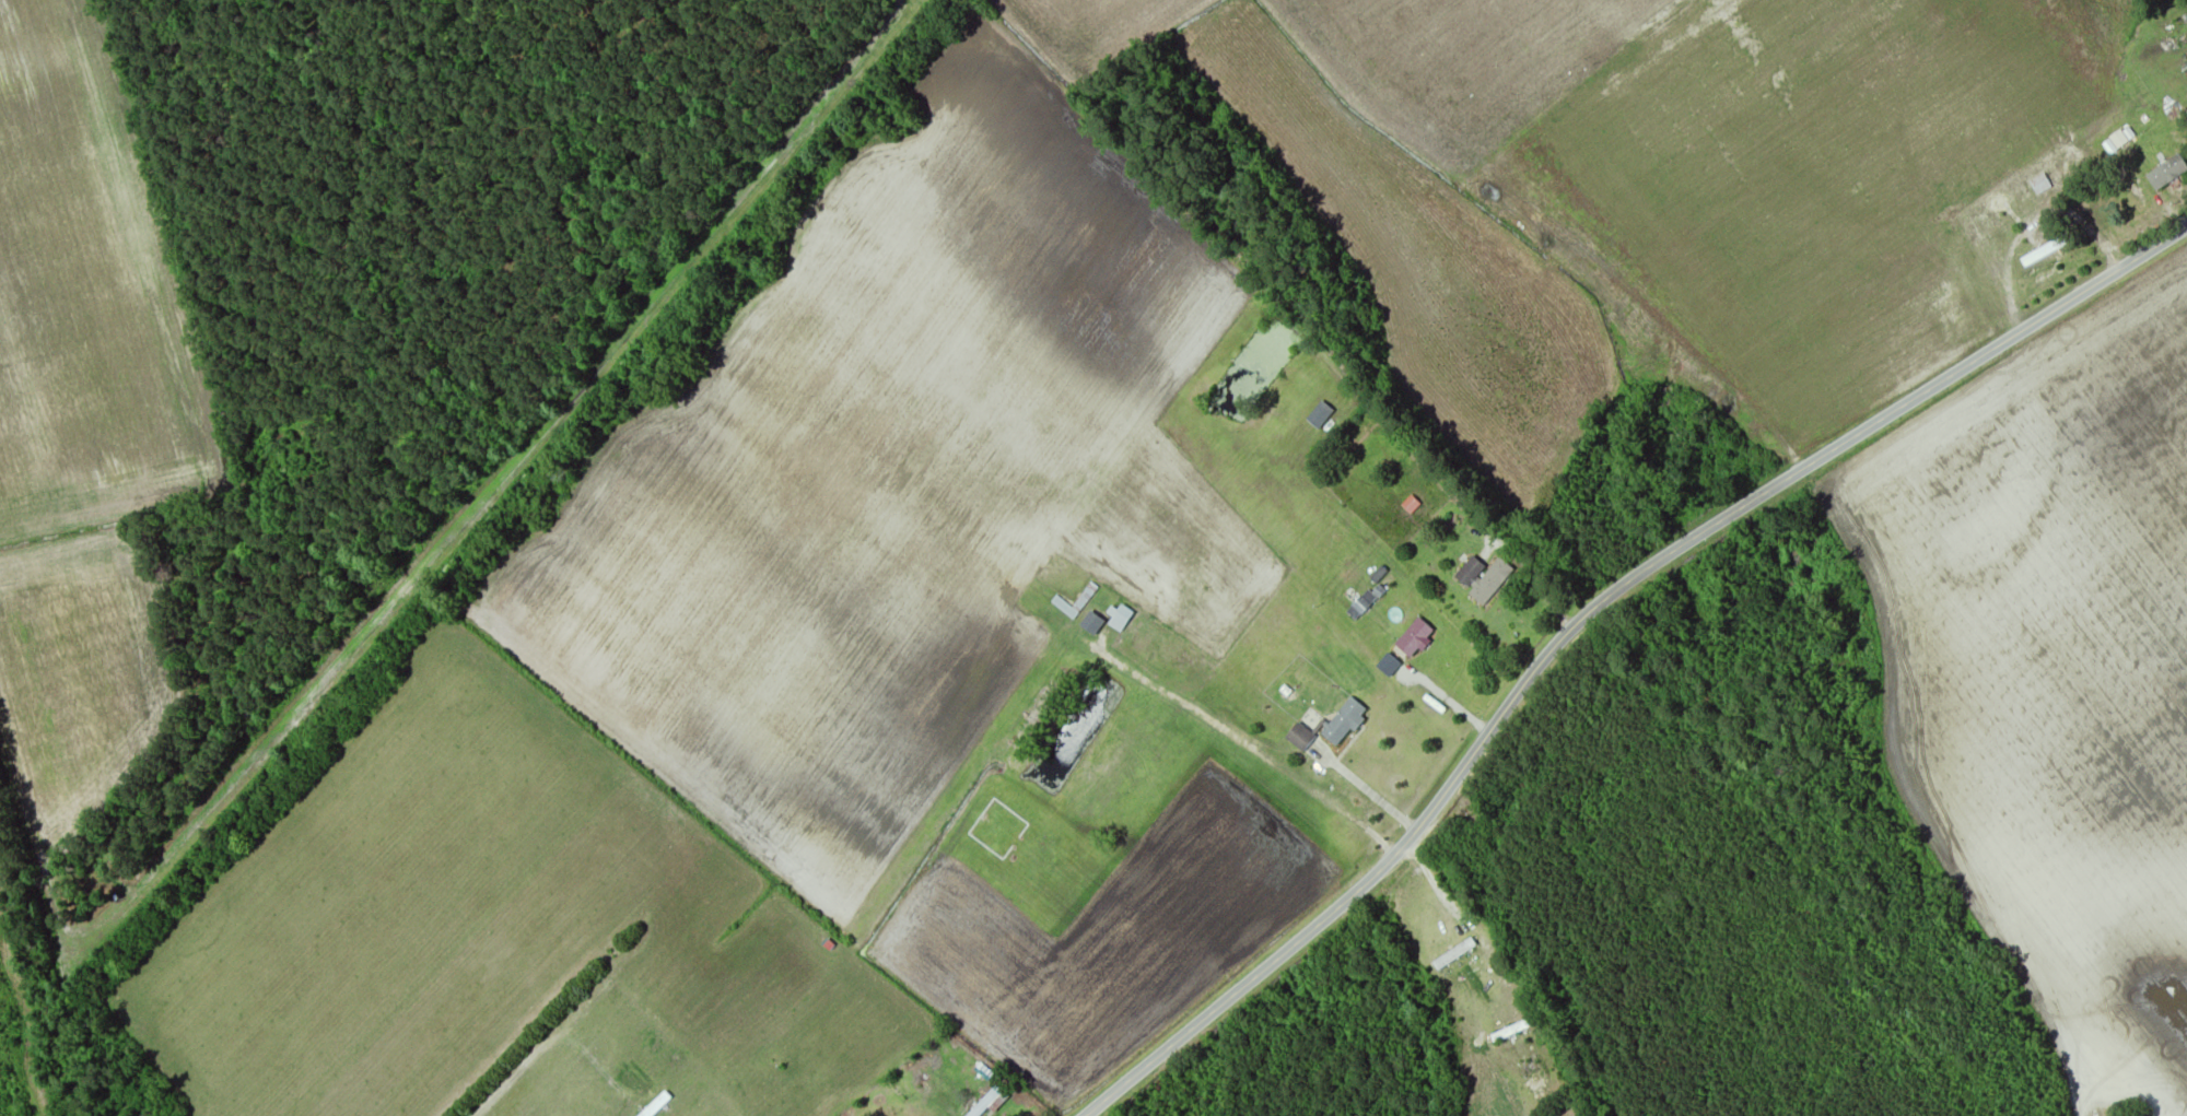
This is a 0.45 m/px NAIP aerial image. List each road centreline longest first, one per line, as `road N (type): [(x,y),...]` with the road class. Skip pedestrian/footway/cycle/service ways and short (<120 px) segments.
road 1 (residential): [(1083,1115),(1418,832),(1516,682),(1611,582),(2186,229)]
road 2 (track): [(470,1115),(601,987)]

